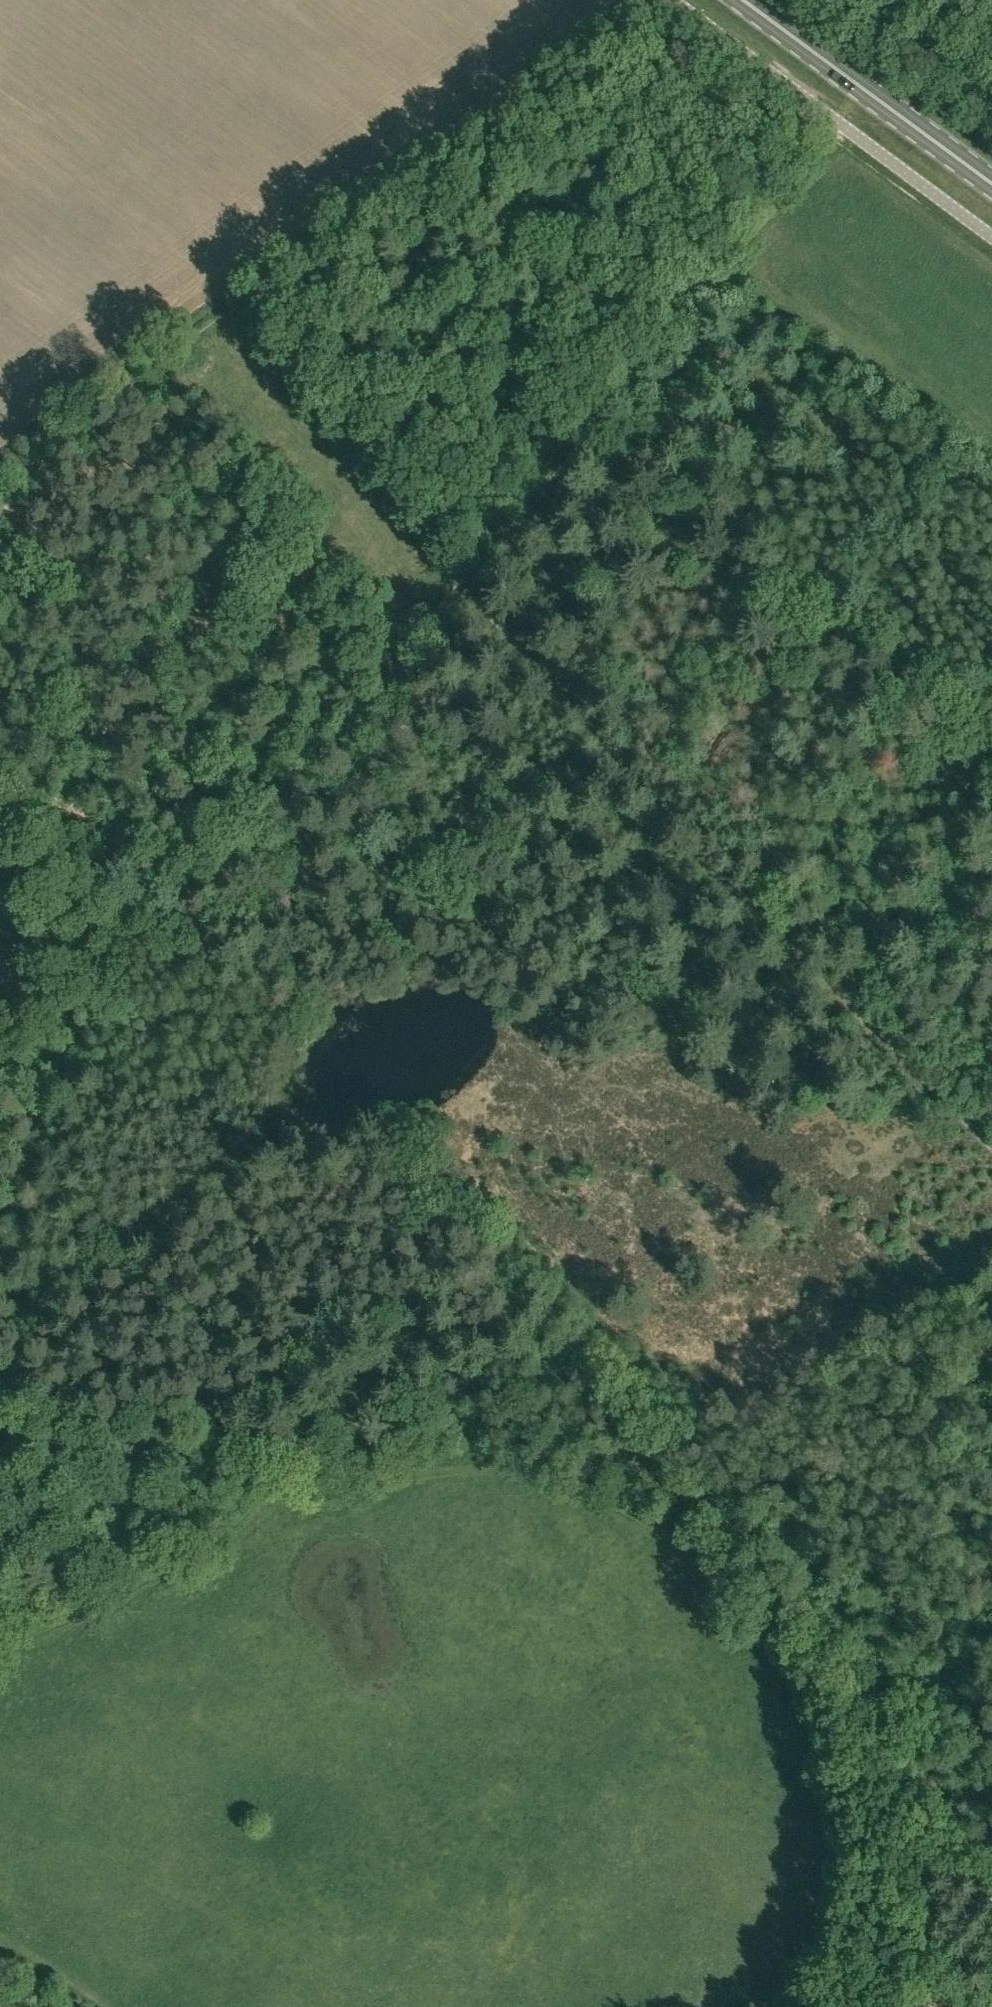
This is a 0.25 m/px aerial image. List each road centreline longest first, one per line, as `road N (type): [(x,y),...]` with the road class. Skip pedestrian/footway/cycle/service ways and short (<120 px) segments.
road 1 (track): [(463,582),(316,765),(181,856),(96,972)]
road 2 (secondary): [(991,187),(738,0)]
road 3 (track): [(96,972),(56,1055),(0,1232)]

